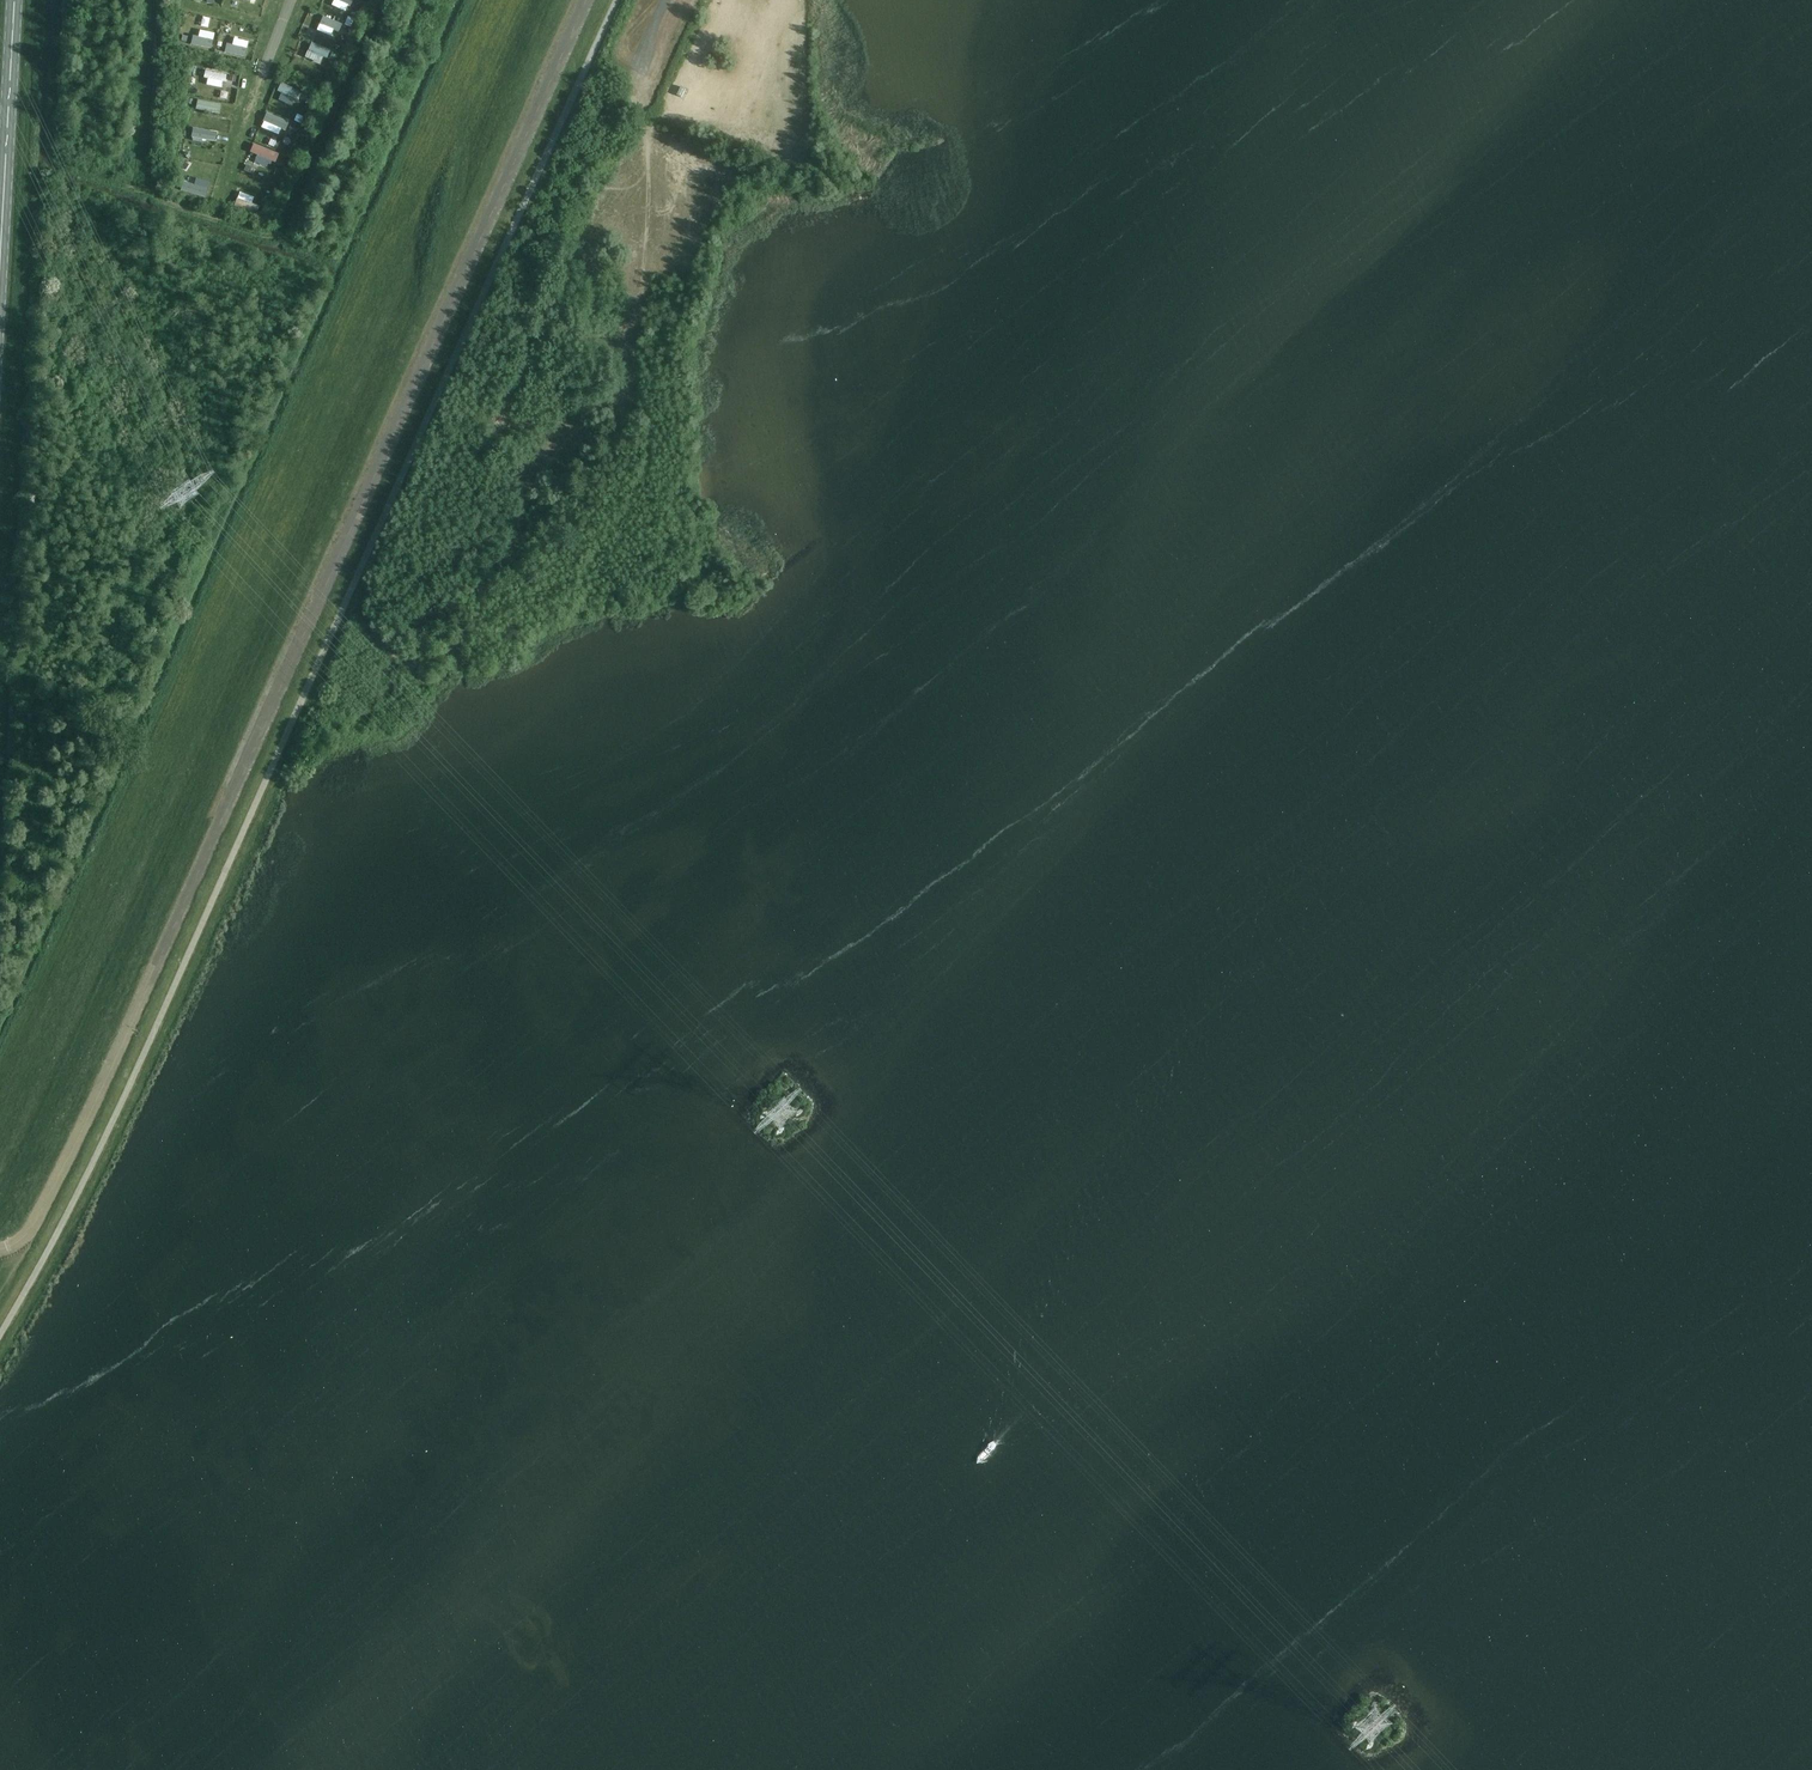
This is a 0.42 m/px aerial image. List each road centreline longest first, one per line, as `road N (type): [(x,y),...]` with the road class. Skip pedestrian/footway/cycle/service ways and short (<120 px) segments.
road 1 (unclassified): [(0,1247),(24,1240),(39,1222),(592,0)]
road 2 (track): [(627,518),(646,469),(650,414),(640,354),(650,156),(643,104)]
road 3 (primary): [(0,313),(18,0)]

